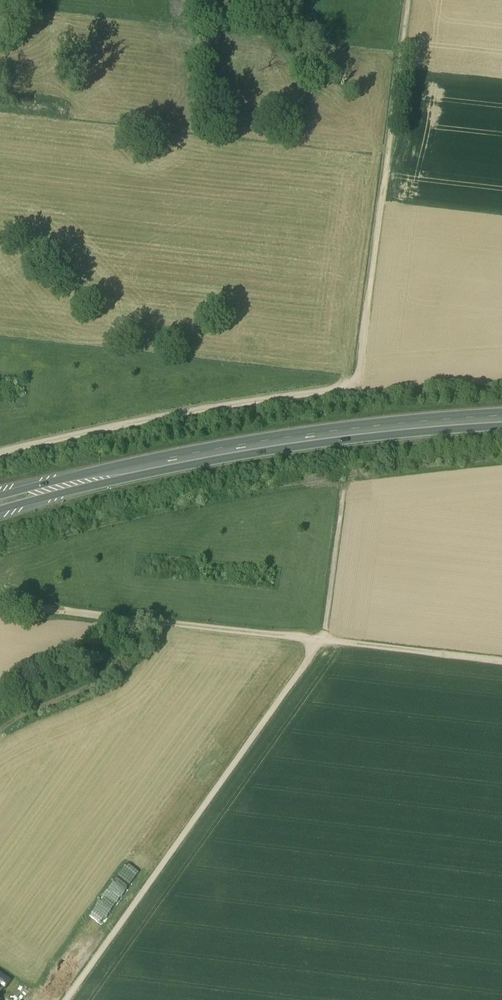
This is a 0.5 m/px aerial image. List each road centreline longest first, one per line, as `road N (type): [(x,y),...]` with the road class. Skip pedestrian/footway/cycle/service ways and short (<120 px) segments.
road 1 (track): [(0,456),(361,384),(410,0)]
road 2 (track): [(71,999),(322,641),(345,500)]
road 3 (trunk): [(132,474),(315,441),(501,423)]
road 4 (track): [(322,641),(0,606)]
road 5 (track): [(139,622),(103,678),(0,733)]
road 6 (track): [(322,641),(501,665)]
road 7 (trunk): [(0,514),(132,474)]
road 8 (trunk): [(132,474),(0,501)]

